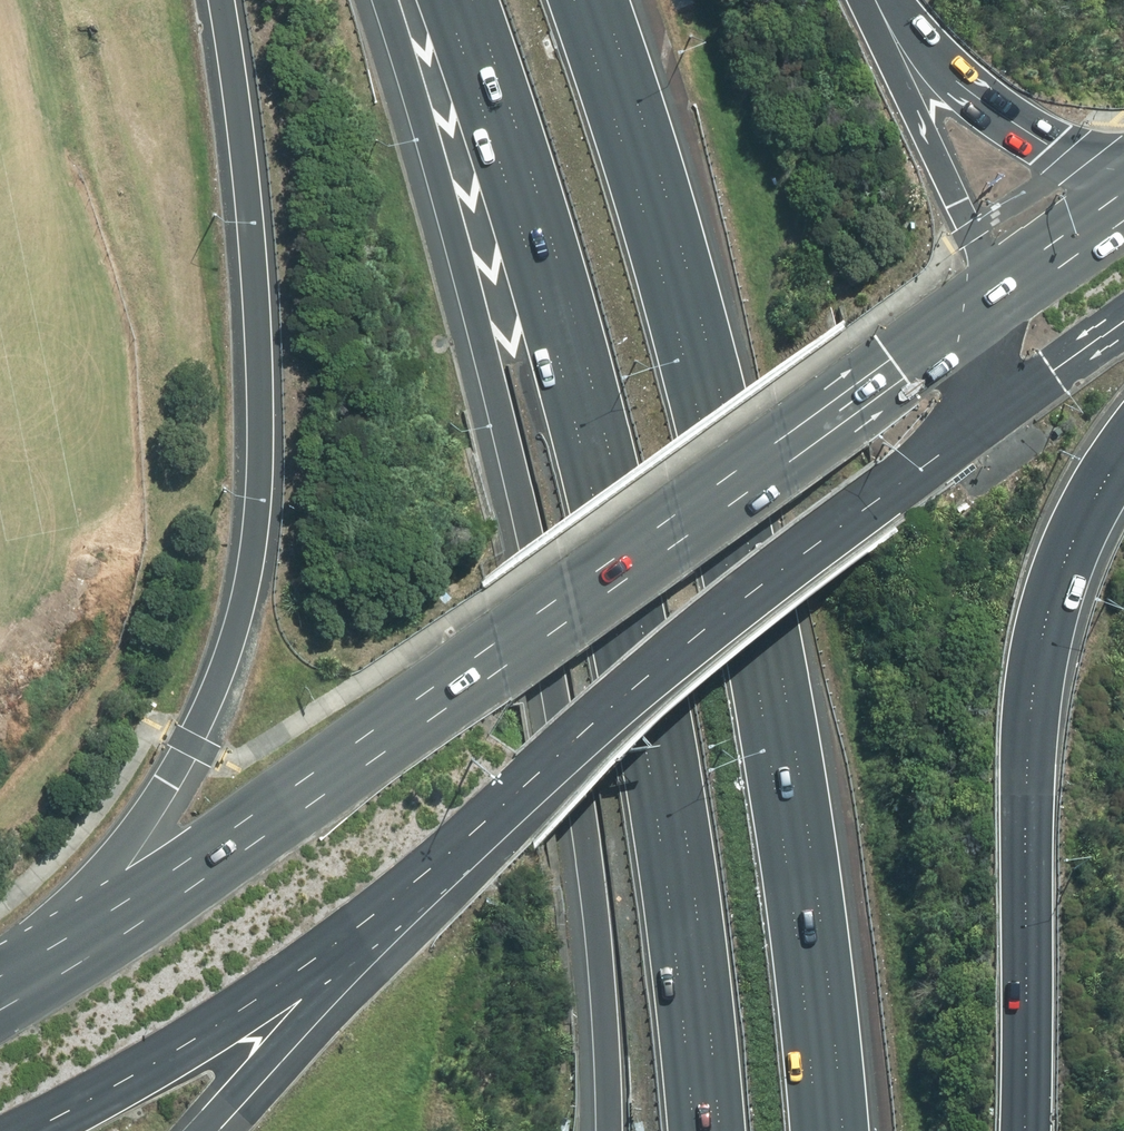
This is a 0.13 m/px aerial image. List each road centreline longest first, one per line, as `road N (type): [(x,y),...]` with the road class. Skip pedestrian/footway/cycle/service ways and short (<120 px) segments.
road 1 (motorway): [(574,0),(641,200),(715,467),(794,899),(820,1130)]
road 2 (motorway): [(720,1130),(665,726),(612,467),(540,202),(473,0)]
road 3 (primary): [(44,971),(256,844),(994,308)]
road 4 (motorway): [(608,1130),(601,982),(560,693),(500,427),(382,0)]
road 5 (motorway): [(44,971),(190,746),(233,636),(248,572),(257,500),(253,252),(221,0)]
road 6 (motorway): [(1123,450),(1062,568),(1029,680),(1022,1130)]
road 7 (primary): [(988,421),(729,611),(470,836)]
road 8 (secondary): [(470,836),(305,970),(173,1055),(25,1130)]
road 9 (motorway): [(470,836),(198,1130)]
road 10 (motorway): [(868,0),(972,231),(994,308)]
road 11 (motorway): [(879,0),(1014,126),(1075,158),(1123,167)]
road 12 (primary): [(1123,323),(988,421)]
road 13 (primary): [(994,308),(1123,215)]

